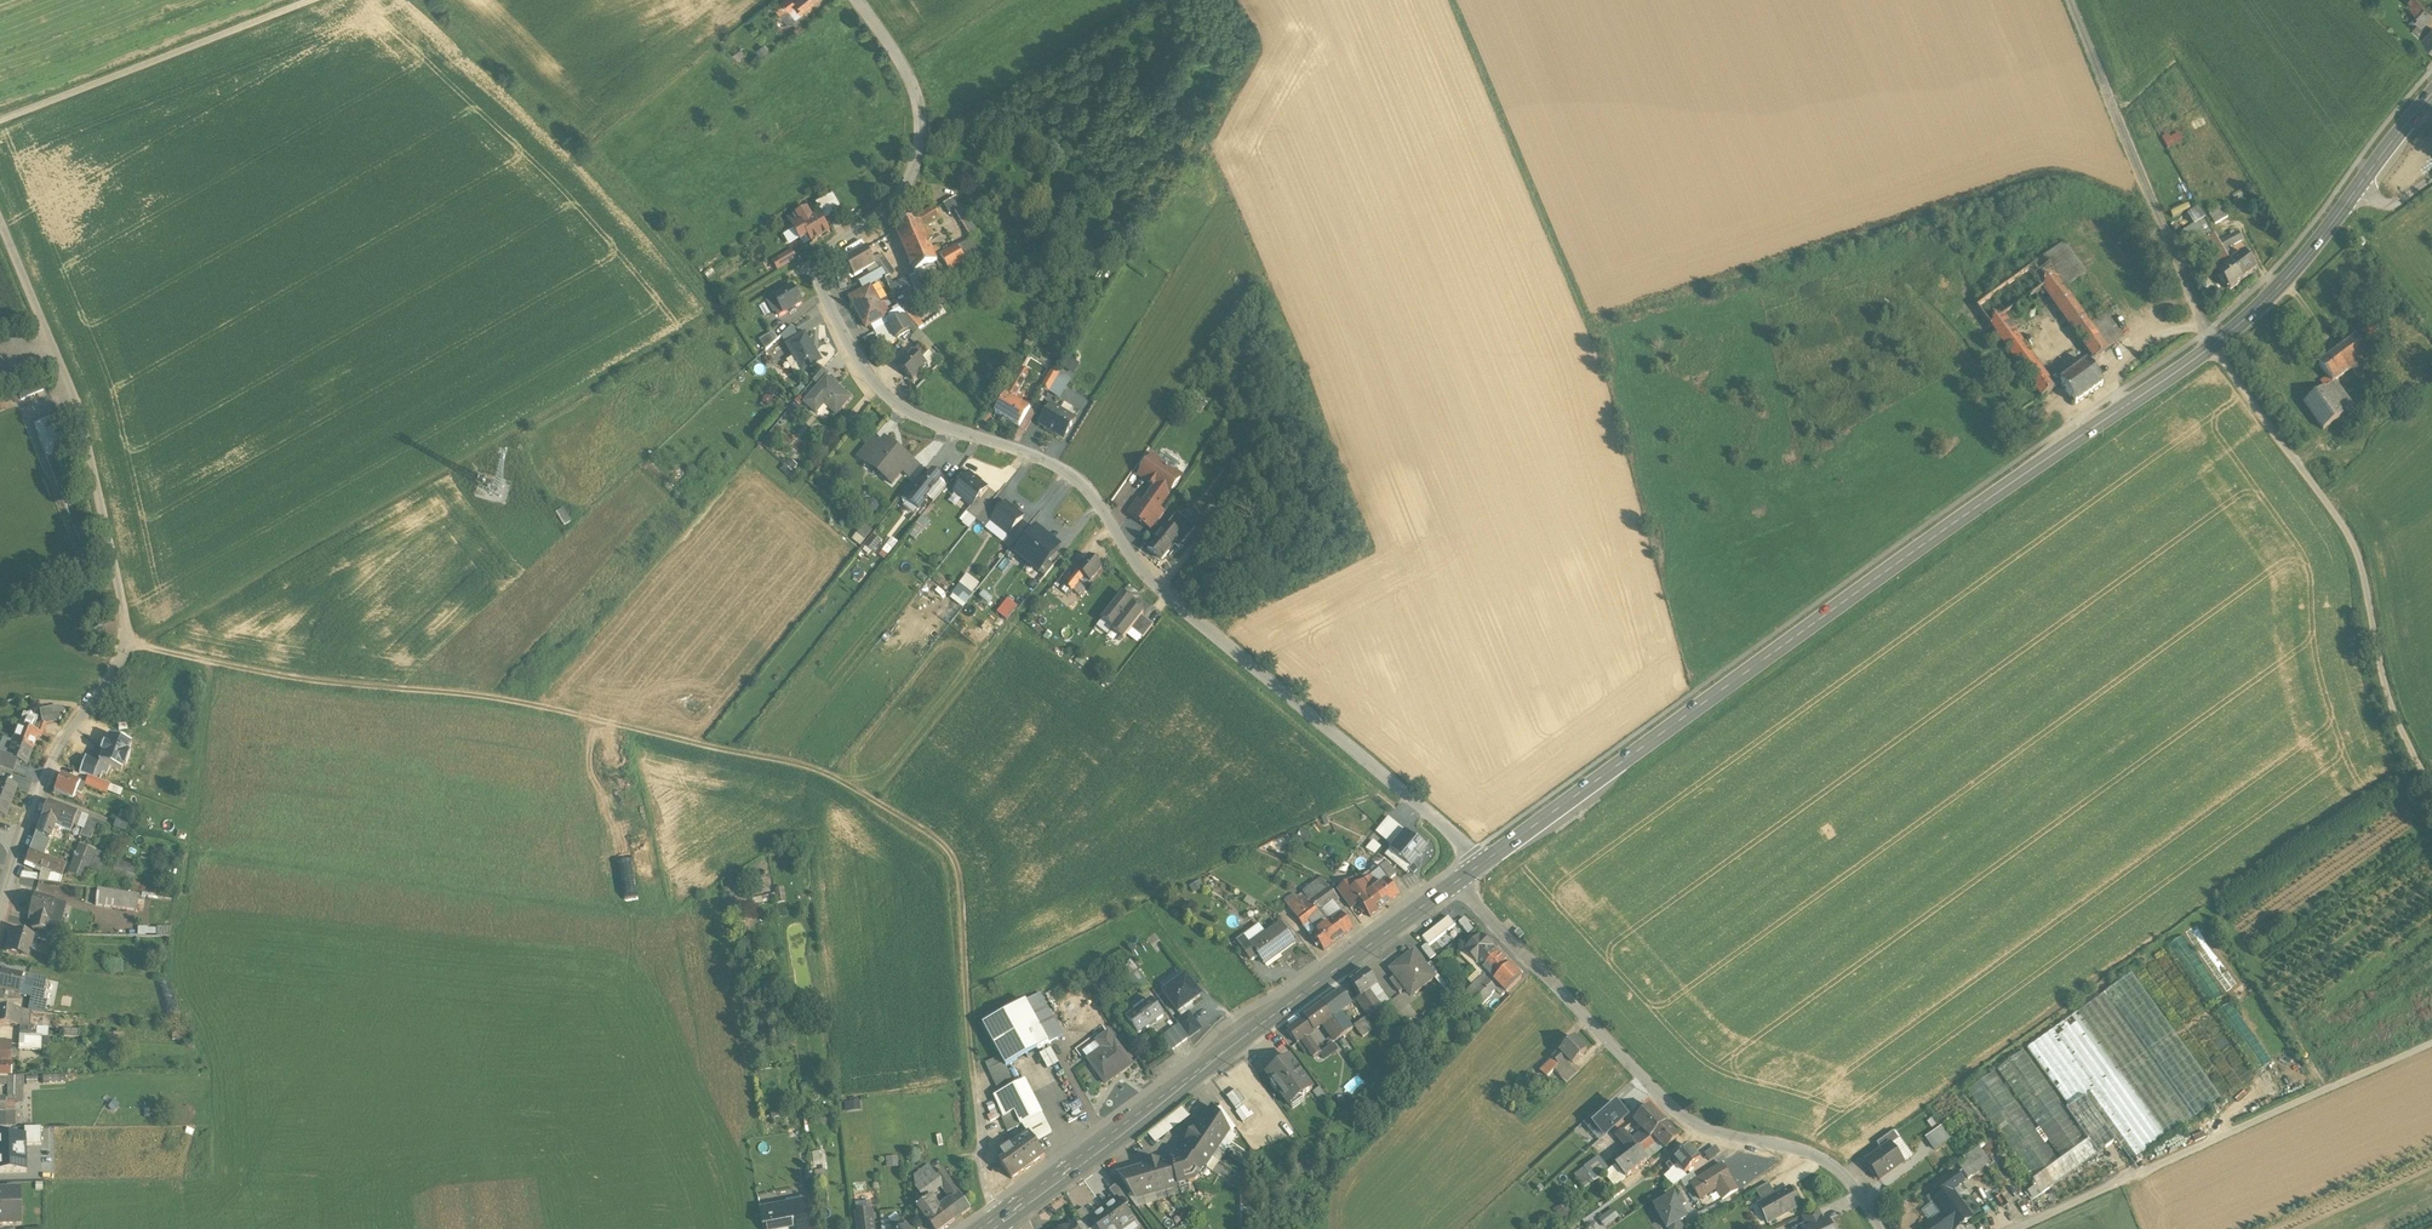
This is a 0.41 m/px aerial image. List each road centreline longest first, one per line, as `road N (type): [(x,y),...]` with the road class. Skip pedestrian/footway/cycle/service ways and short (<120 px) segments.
road 1 (unclassified): [(855,0),(903,64),(921,126),(902,193),(819,267),(840,327),(880,389),(921,417),(1037,458),(1084,485),(1149,578),(1482,864)]
road 2 (track): [(127,644),(335,685),(548,708),(823,774),(899,815),(949,852),(958,875),(984,1185),(1003,1217)]
road 3 (primary): [(1482,864),(2215,343),(2312,248),(2431,94)]
road 4 (track): [(2074,0),(2207,330),(2363,554),(2431,779)]
road 5 (track): [(142,648),(716,315)]
road 6 (primary): [(987,1228),(1456,882)]
road 7 (unclassified): [(1456,882),(1671,1106),(1699,1126),(1830,1164),(1853,1183),(1881,1228)]
road 8 (track): [(2431,1043),(2010,1228)]
road 9 (track): [(417,0),(606,181),(716,315)]
road 10 (track): [(0,126),(320,0)]
road 11 (track): [(177,920),(210,663)]
road 12 (unclassified): [(91,707),(55,758),(24,843)]

